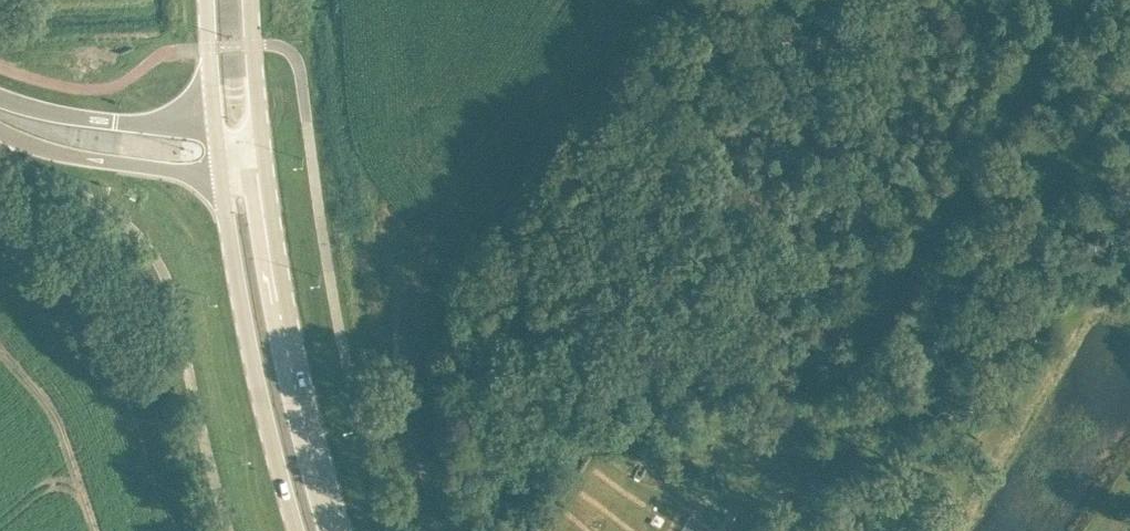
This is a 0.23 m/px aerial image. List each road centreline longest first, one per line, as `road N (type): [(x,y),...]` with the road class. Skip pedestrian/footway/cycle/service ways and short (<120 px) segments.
road 1 (primary): [(341,530),(284,297),(262,143)]
road 2 (primary): [(221,174),(252,358),(297,530)]
road 3 (tertiary): [(0,130),(79,156),(221,174)]
road 4 (tertiary): [(216,133),(53,114),(0,99)]
road 5 (primary): [(262,143),(252,0)]
road 6 (primary): [(206,0),(216,133)]

